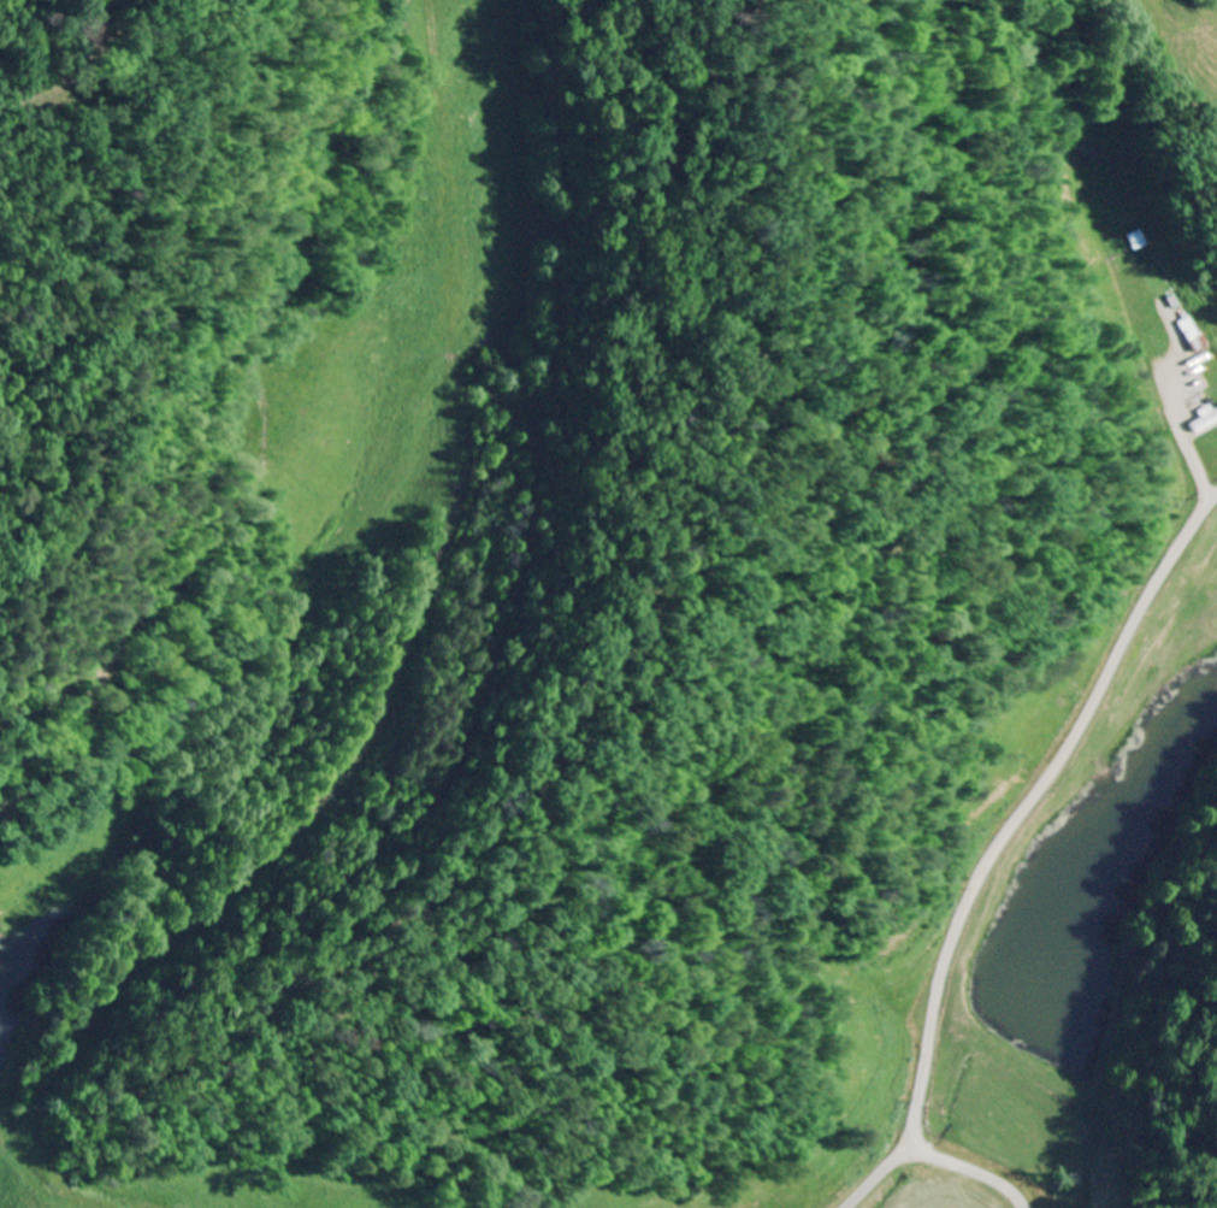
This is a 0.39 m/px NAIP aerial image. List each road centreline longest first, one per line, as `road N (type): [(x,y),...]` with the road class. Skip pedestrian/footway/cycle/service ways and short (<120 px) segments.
road 1 (residential): [(1027,1207),(994,1180),(920,1153),(904,1156),(849,1207)]

